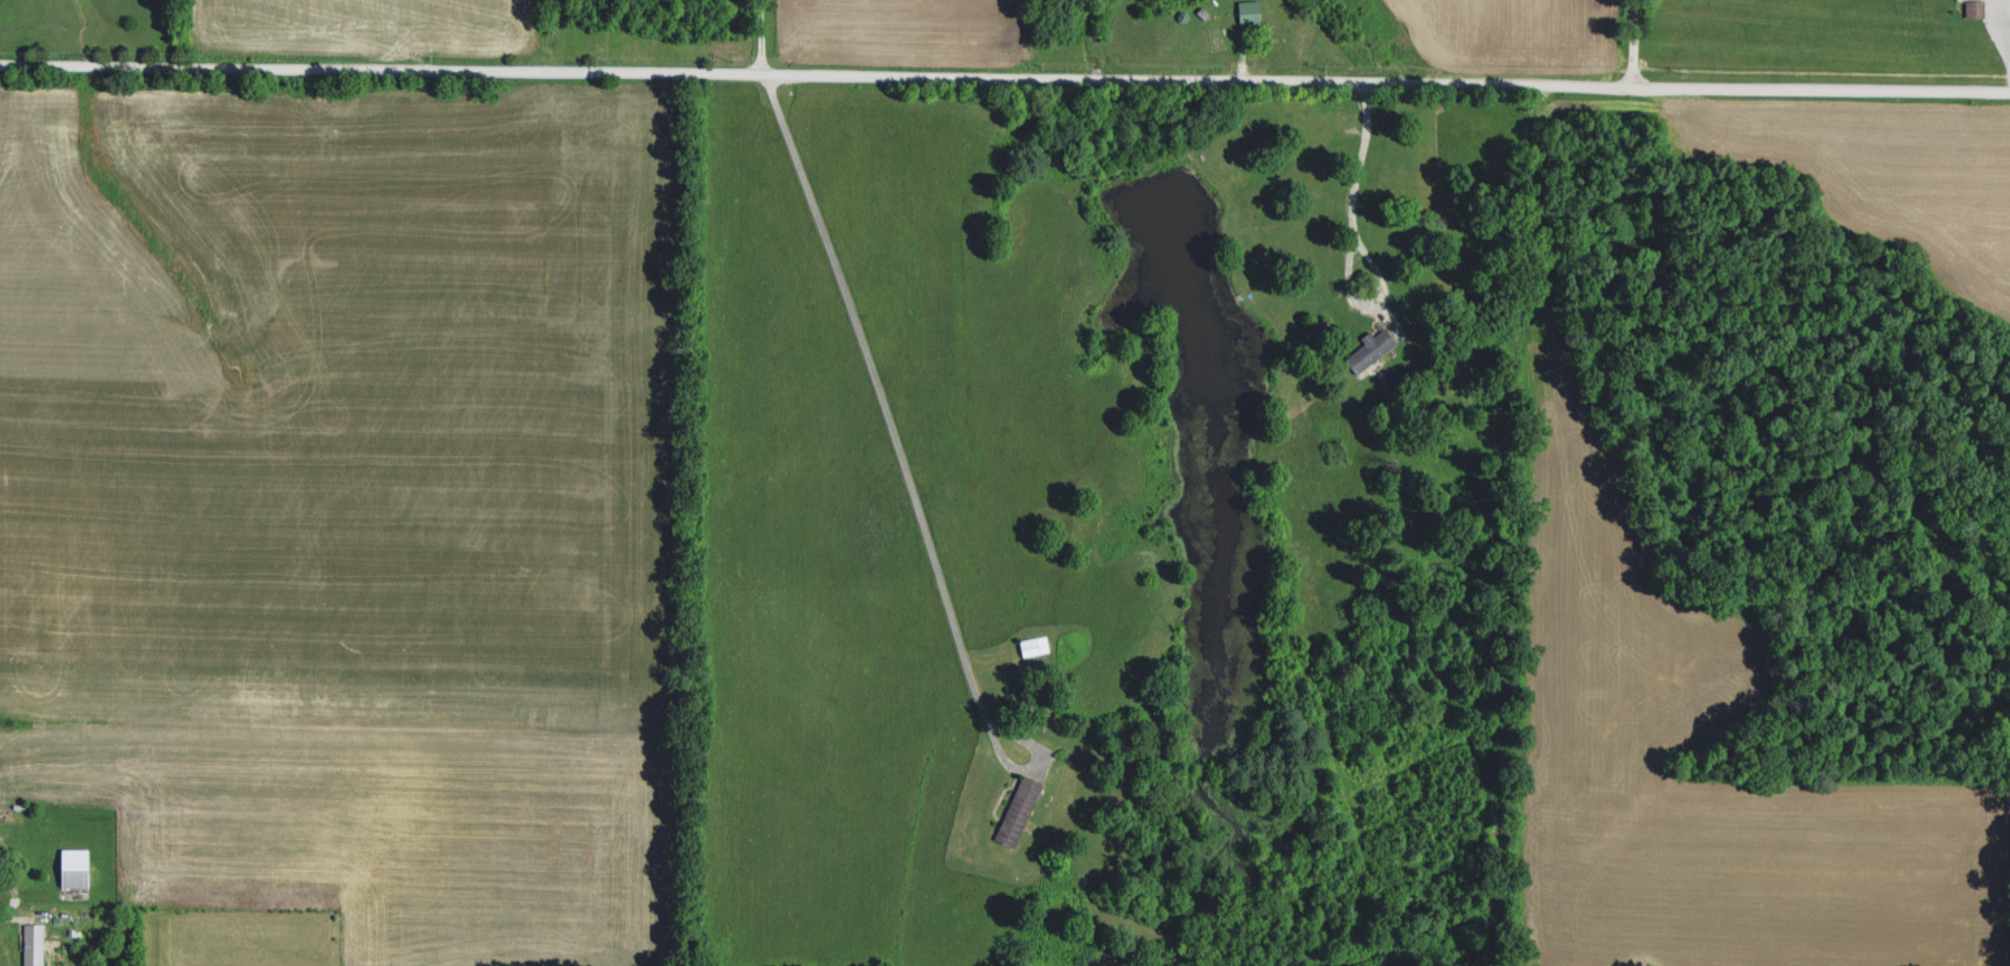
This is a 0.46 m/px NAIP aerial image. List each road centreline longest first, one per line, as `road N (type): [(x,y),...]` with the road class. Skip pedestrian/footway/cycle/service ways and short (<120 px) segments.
road 1 (residential): [(2009,87),(708,76)]
road 2 (residential): [(708,76),(0,65)]

